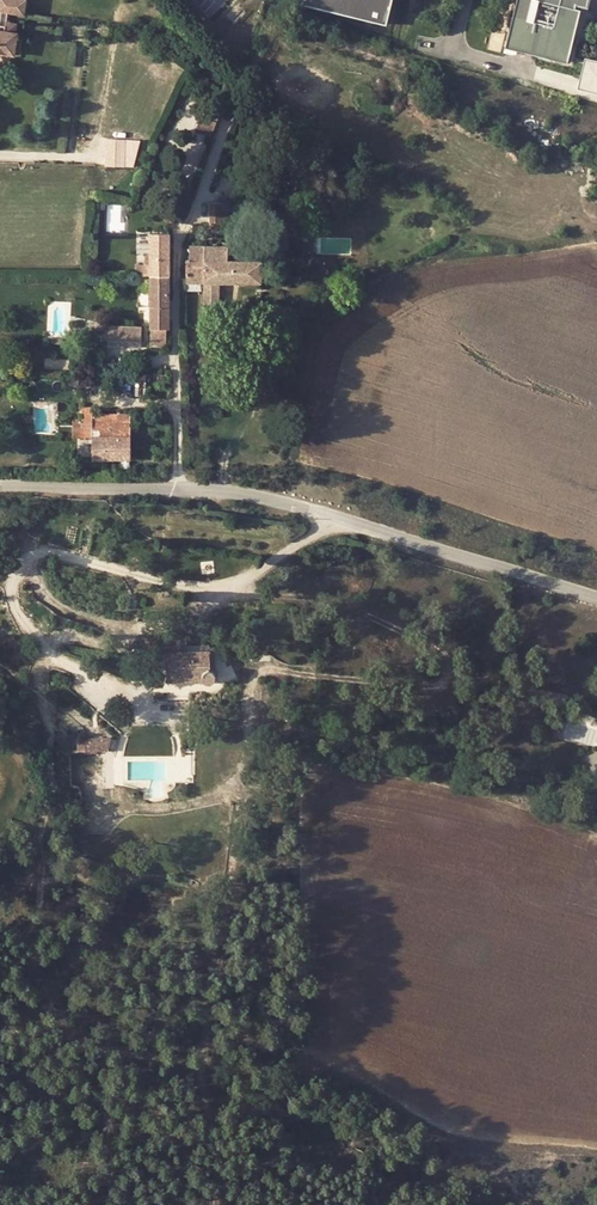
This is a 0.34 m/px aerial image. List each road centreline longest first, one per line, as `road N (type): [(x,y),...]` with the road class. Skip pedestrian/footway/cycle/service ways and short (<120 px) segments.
road 1 (track): [(231,583),(349,606),(444,653),(451,674),(424,686),(258,673),(248,693),(239,778),(207,801),(107,808),(90,795),(88,769)]
road 2 (unclassified): [(0,487),(251,495),(596,598)]
road 3 (track): [(239,778),(198,1063),(96,1046),(21,1048),(0,1008)]
road 4 (track): [(0,960),(39,913),(51,789),(39,688),(49,647)]
road 5 (track): [(596,693),(451,674)]

